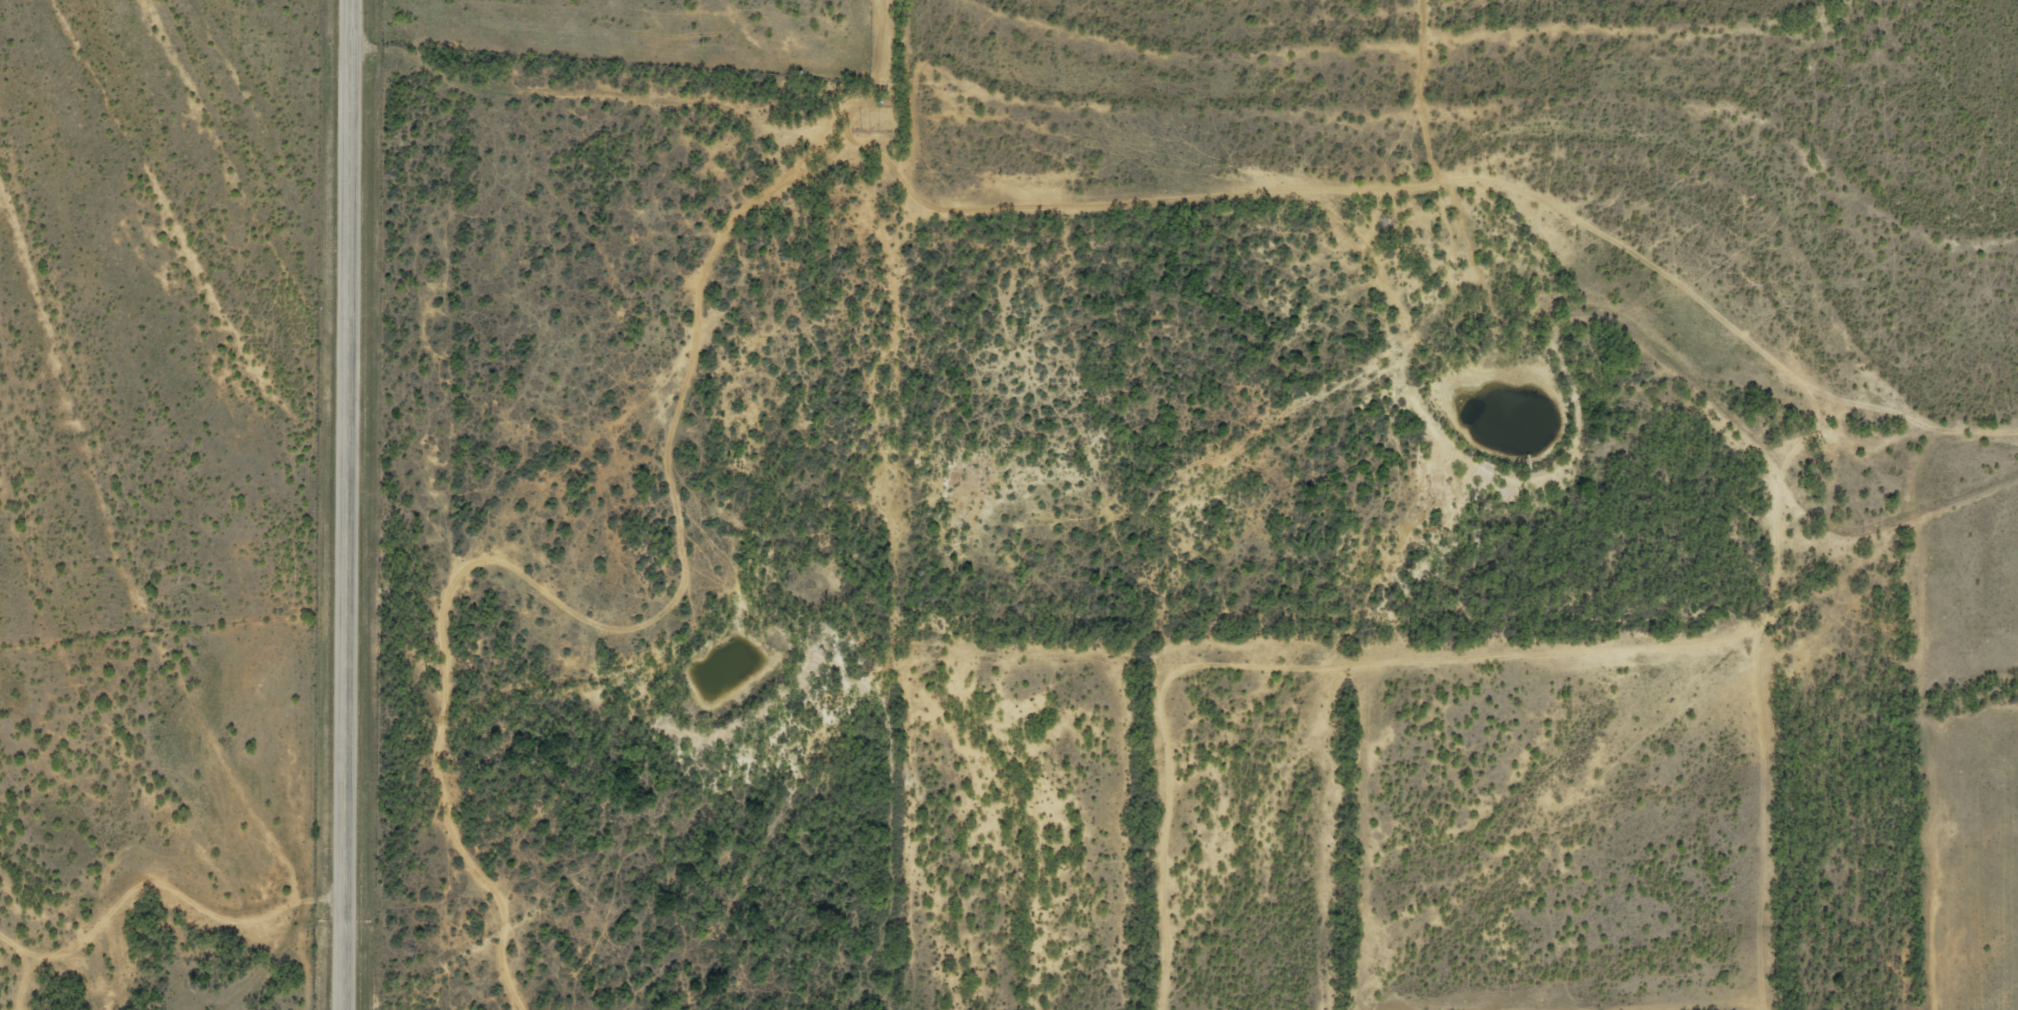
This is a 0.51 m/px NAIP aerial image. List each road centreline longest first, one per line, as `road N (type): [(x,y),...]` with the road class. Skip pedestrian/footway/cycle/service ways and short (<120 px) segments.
road 1 (trunk): [(342,1009),(349,0)]

